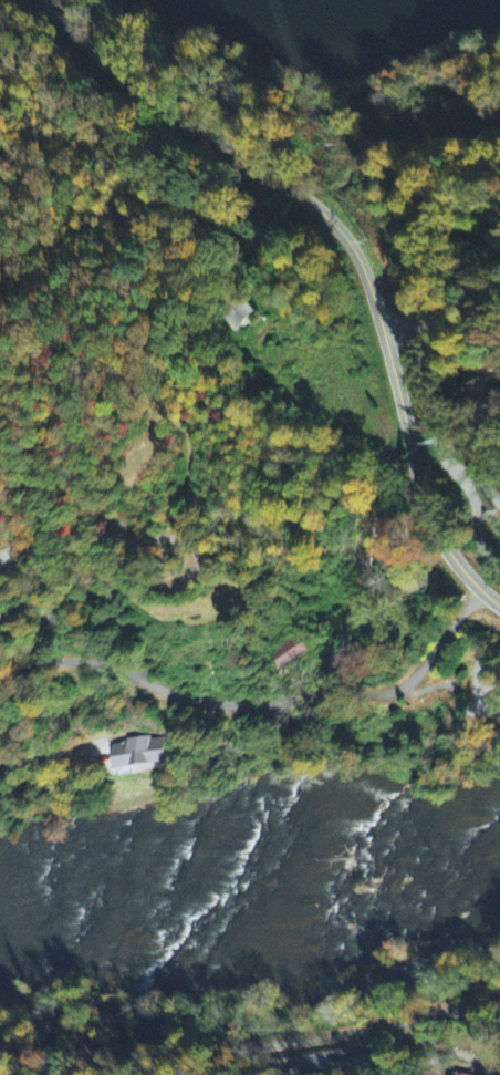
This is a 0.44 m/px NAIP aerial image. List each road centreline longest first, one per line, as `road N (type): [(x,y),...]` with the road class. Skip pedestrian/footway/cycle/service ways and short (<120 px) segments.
road 1 (tertiary): [(499,604),(434,530),(379,327),(342,236),(292,192),(157,107),(34,0)]
road 2 (residential): [(481,591),(417,670),(387,690),(236,703),(168,692),(83,660),(0,673)]
road 3 (residential): [(379,327),(417,325),(446,311),(499,223)]

